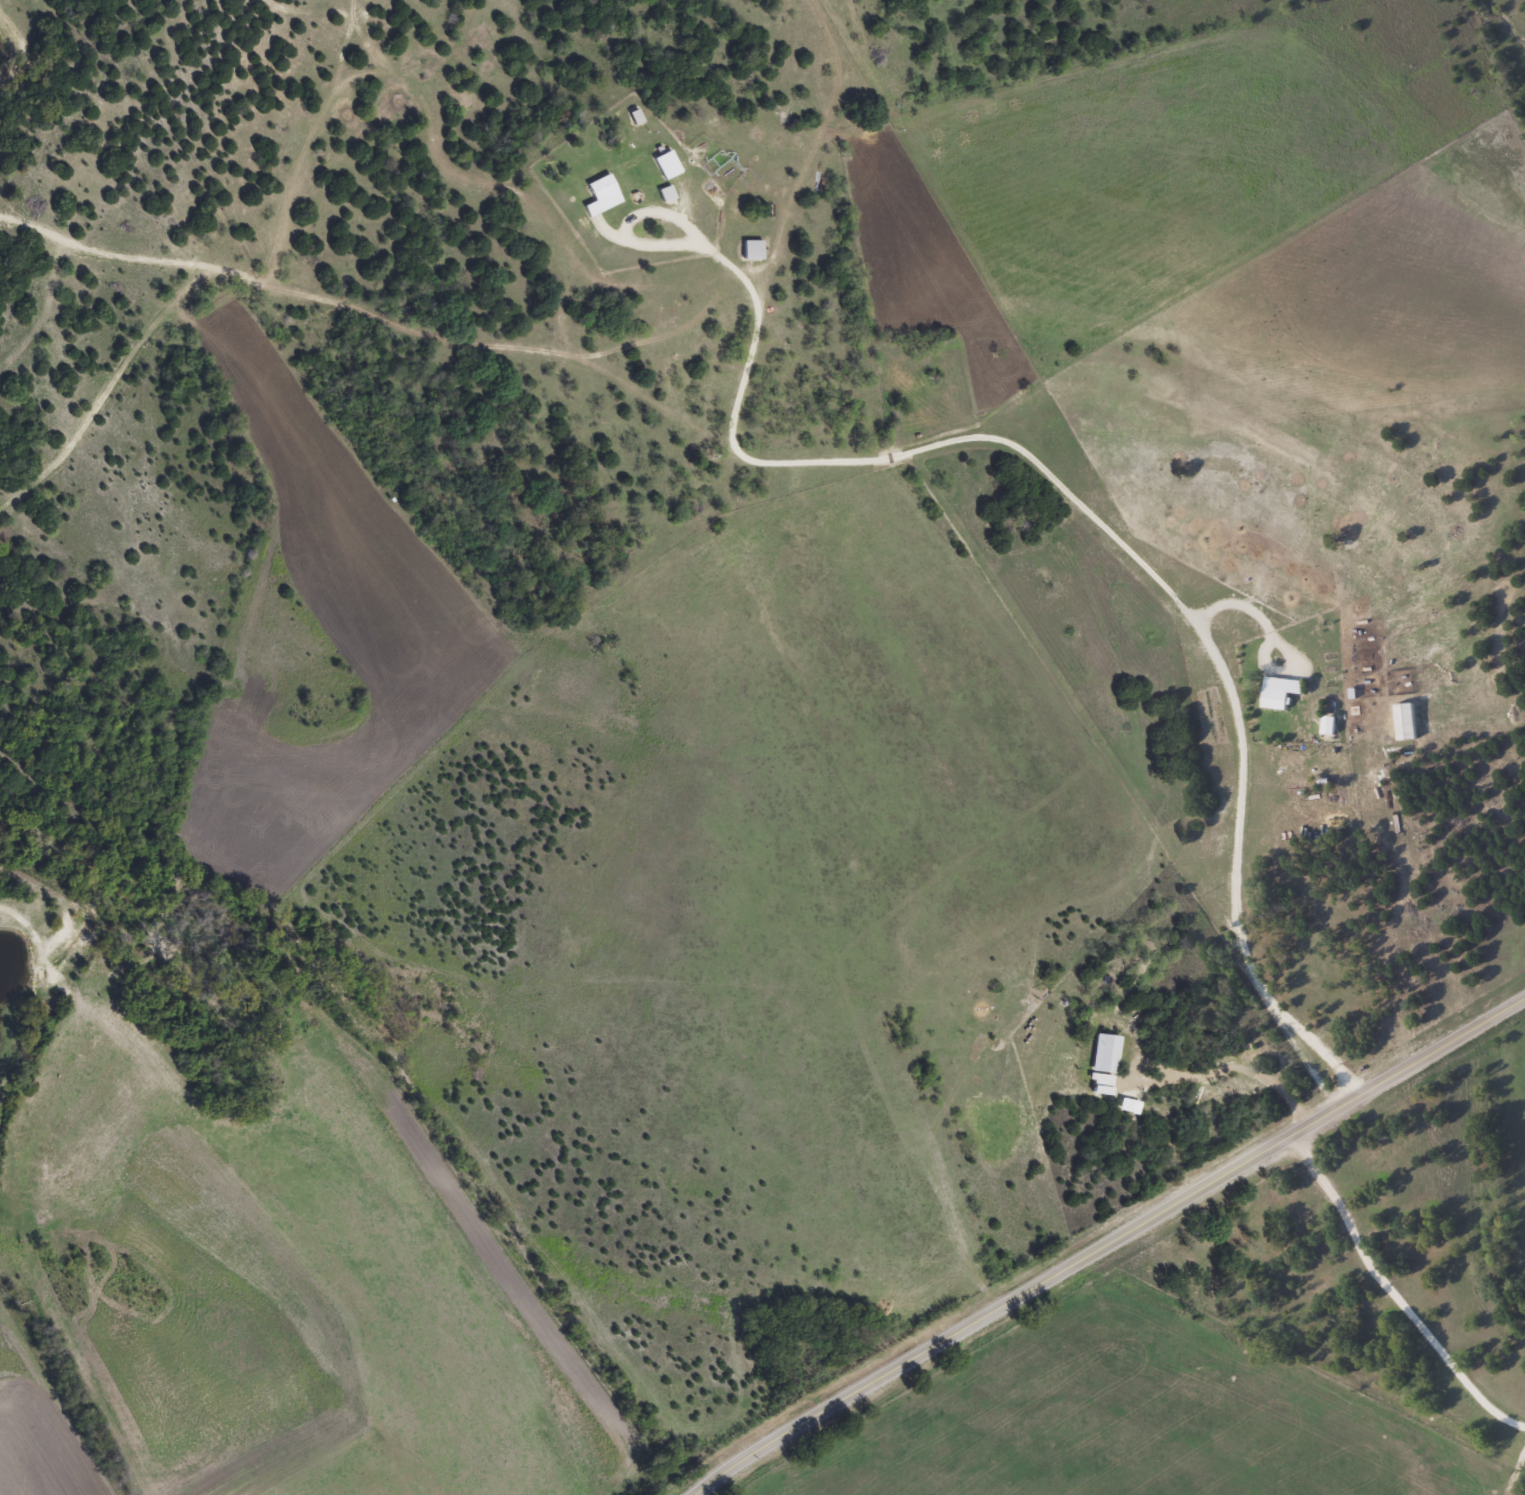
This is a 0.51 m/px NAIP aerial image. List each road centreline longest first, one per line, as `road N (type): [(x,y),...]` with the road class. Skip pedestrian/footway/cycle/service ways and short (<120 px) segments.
road 1 (secondary): [(704,1494),(759,1453),(1524,1000)]
road 2 (residential): [(1266,1153),(1457,1401),(1524,1428)]

